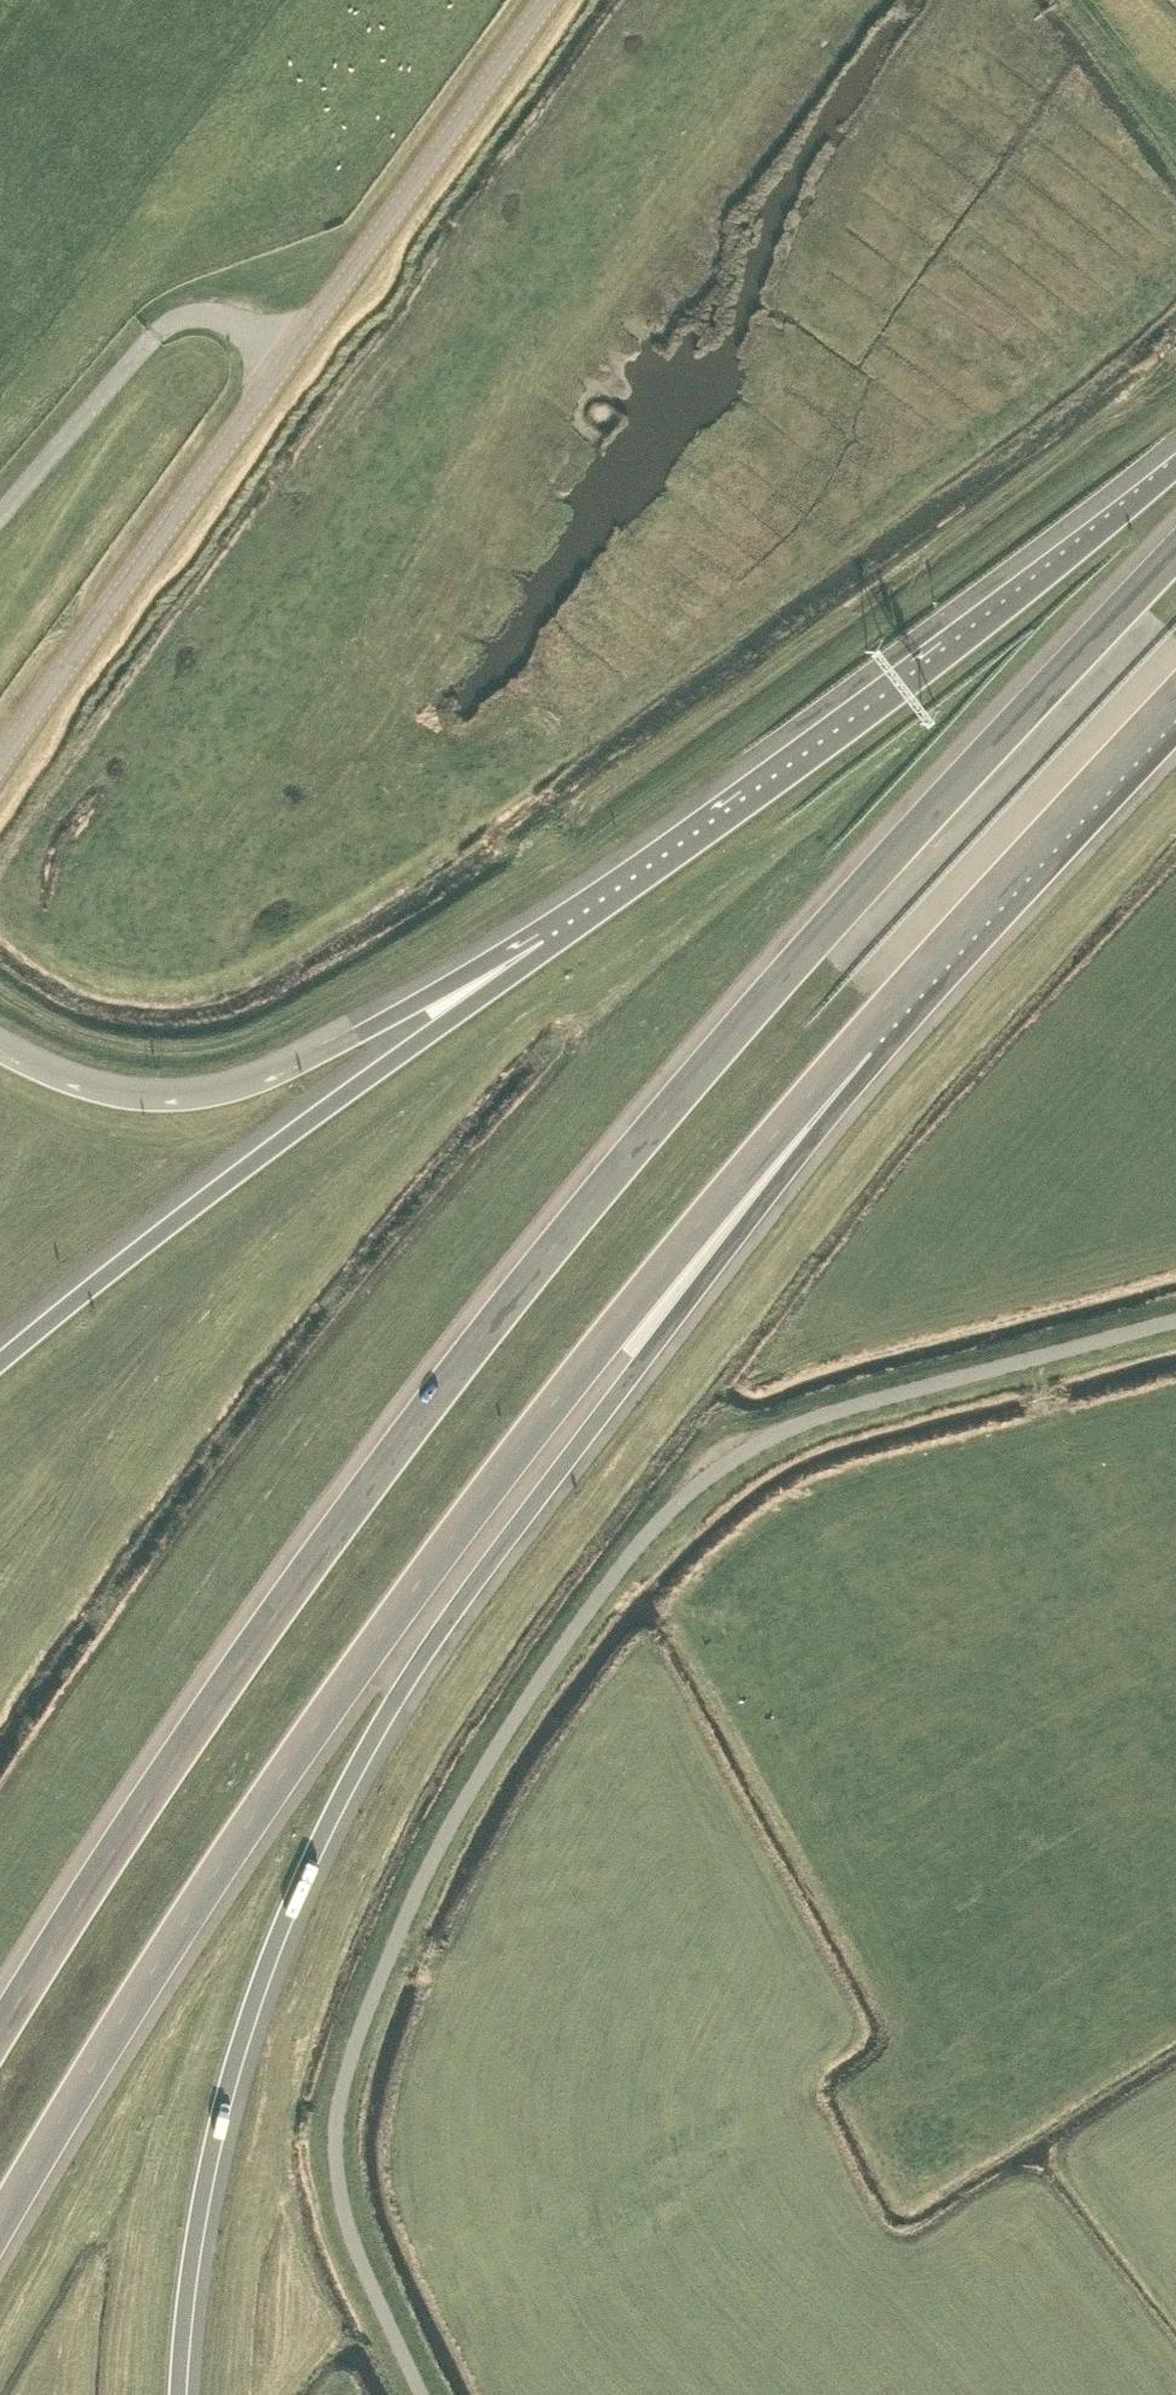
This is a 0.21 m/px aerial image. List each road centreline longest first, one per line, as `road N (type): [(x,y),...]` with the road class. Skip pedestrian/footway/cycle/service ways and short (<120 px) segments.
road 1 (motorway): [(1175,550),(863,886),(419,1416),(259,1633),(0,2028)]
road 2 (motorway): [(179,2394),(202,2195),(242,2038),(295,1892),(358,1761),(450,1612),(643,1359),(856,1040)]
road 3 (unclassified): [(423,2394),(346,2223),(339,2102),(372,1996),(425,1873),(559,1651),(648,1532),(756,1443),(850,1405),(1175,1322)]
road 4 (motorway): [(0,2219),(206,1881),(348,1678),(493,1479),(856,1040)]
road 5 (motorway): [(1175,464),(906,689),(582,922)]
road 6 (motorway): [(582,922),(286,1135),(0,1360)]
road 7 (motorway): [(582,922),(226,1094),(107,1094),(0,1051)]
road 8 (tertiary): [(0,761),(287,359)]
road 9 (motorway): [(856,1040),(1175,688)]
road 10 (tertiary): [(287,359),(547,0)]
road 11 (unclassified): [(287,359),(196,311),(154,334),(0,512)]

